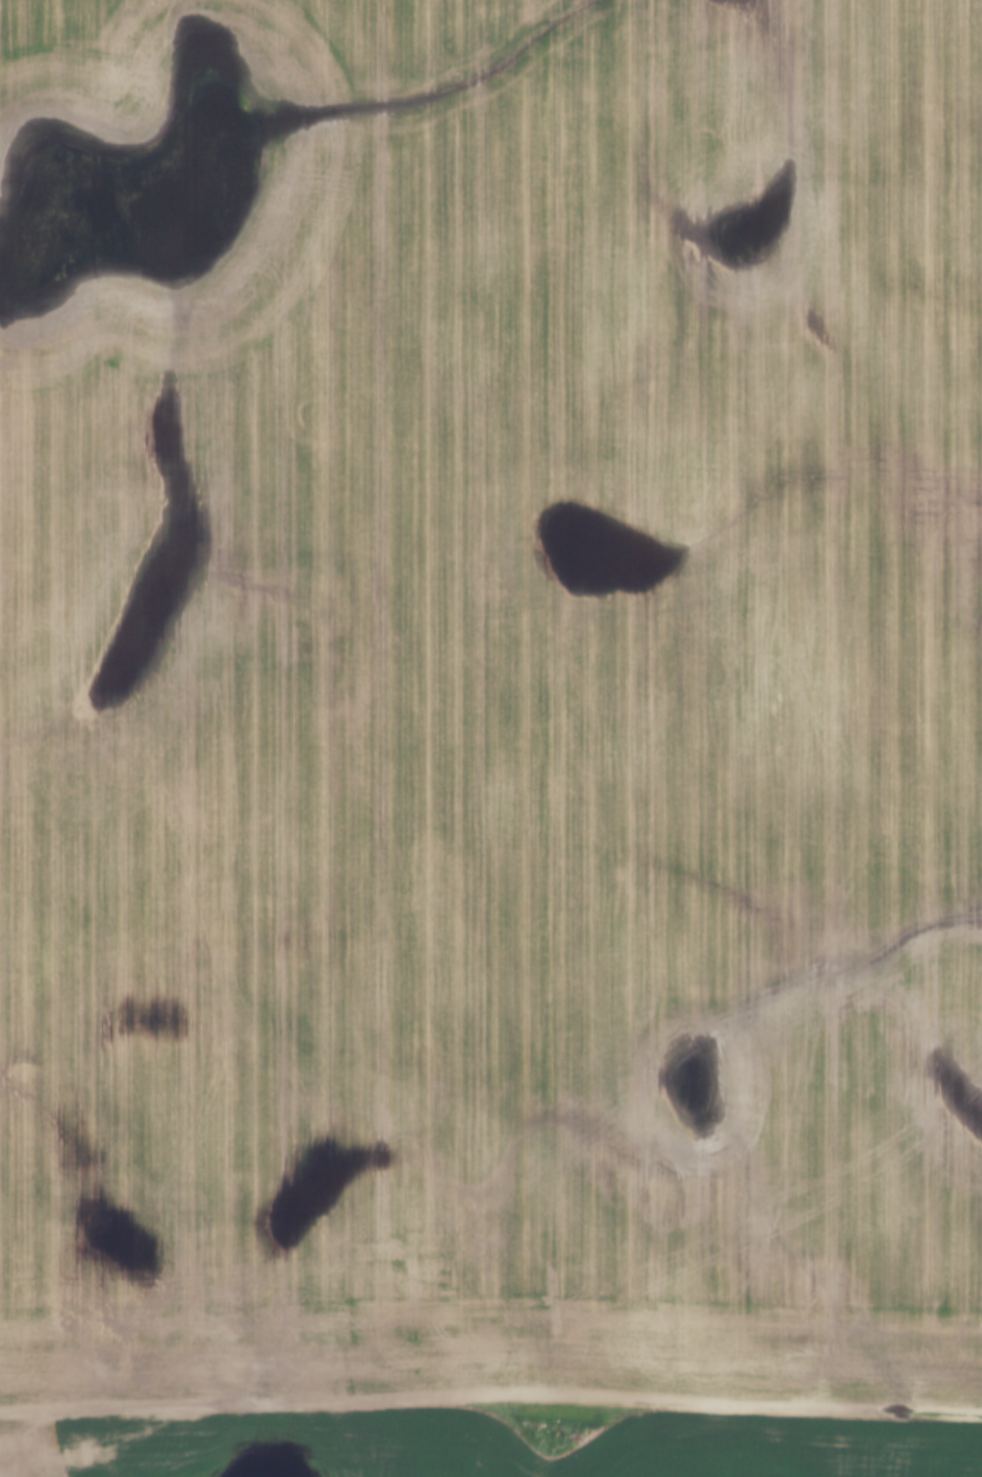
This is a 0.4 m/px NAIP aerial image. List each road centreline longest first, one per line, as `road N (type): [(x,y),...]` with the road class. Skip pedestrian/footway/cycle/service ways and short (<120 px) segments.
road 1 (track): [(981,1420),(474,1394),(0,1417)]

